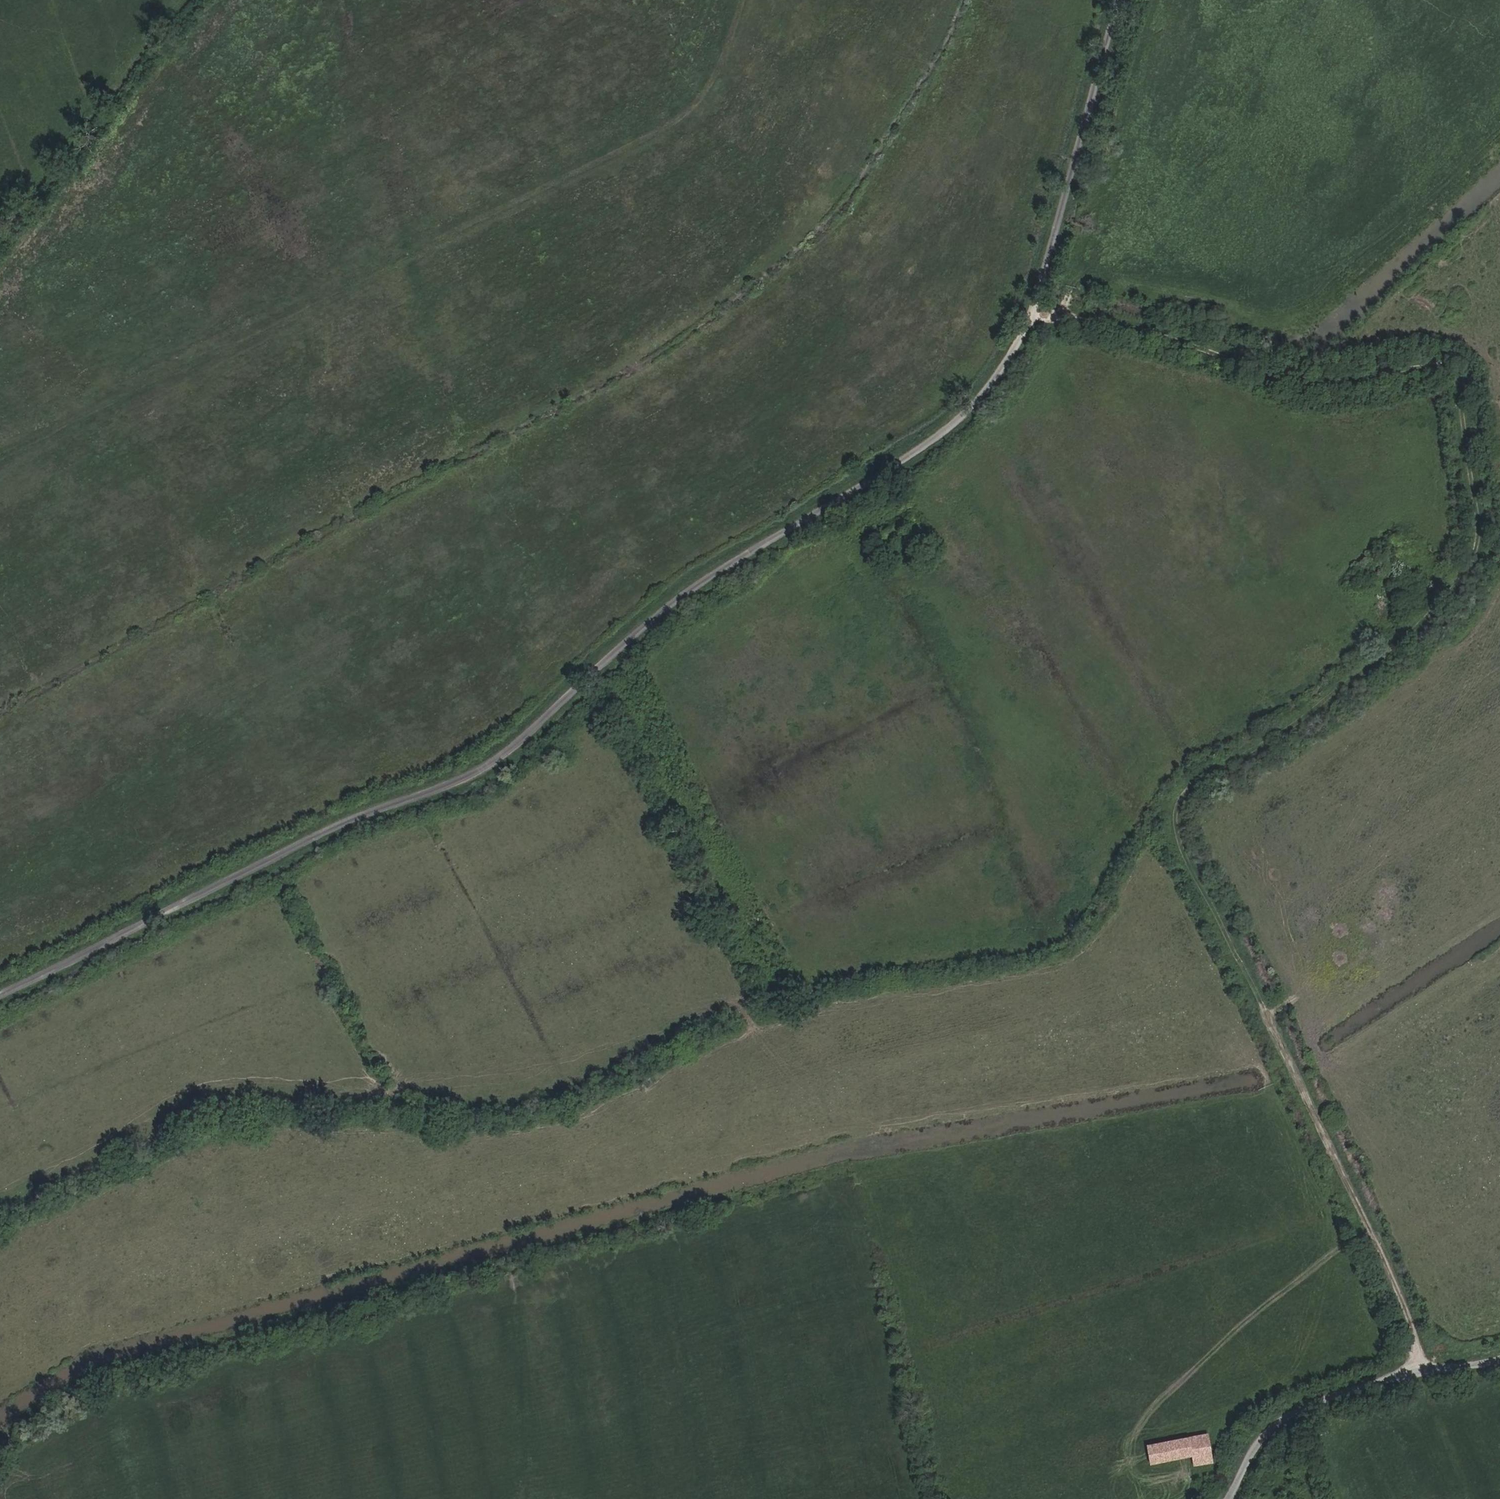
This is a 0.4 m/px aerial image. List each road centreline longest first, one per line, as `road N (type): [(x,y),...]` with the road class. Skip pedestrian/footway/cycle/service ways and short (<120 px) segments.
road 1 (track): [(1031,311),(1118,323),(1308,379),(1421,365),(1449,371),(1463,393),(1480,546),(1470,572),(1370,668),(1288,734),(1193,789),(1173,814),(1180,848),(1398,1284),(1422,1368)]
road 2 (unclassified): [(0,997),(319,837),(485,769),(682,597),(929,446),(981,402),(1013,356),(1031,311),(1118,0)]
road 3 (unclassified): [(1231,1498),(1260,1440),(1289,1415),(1422,1368)]

